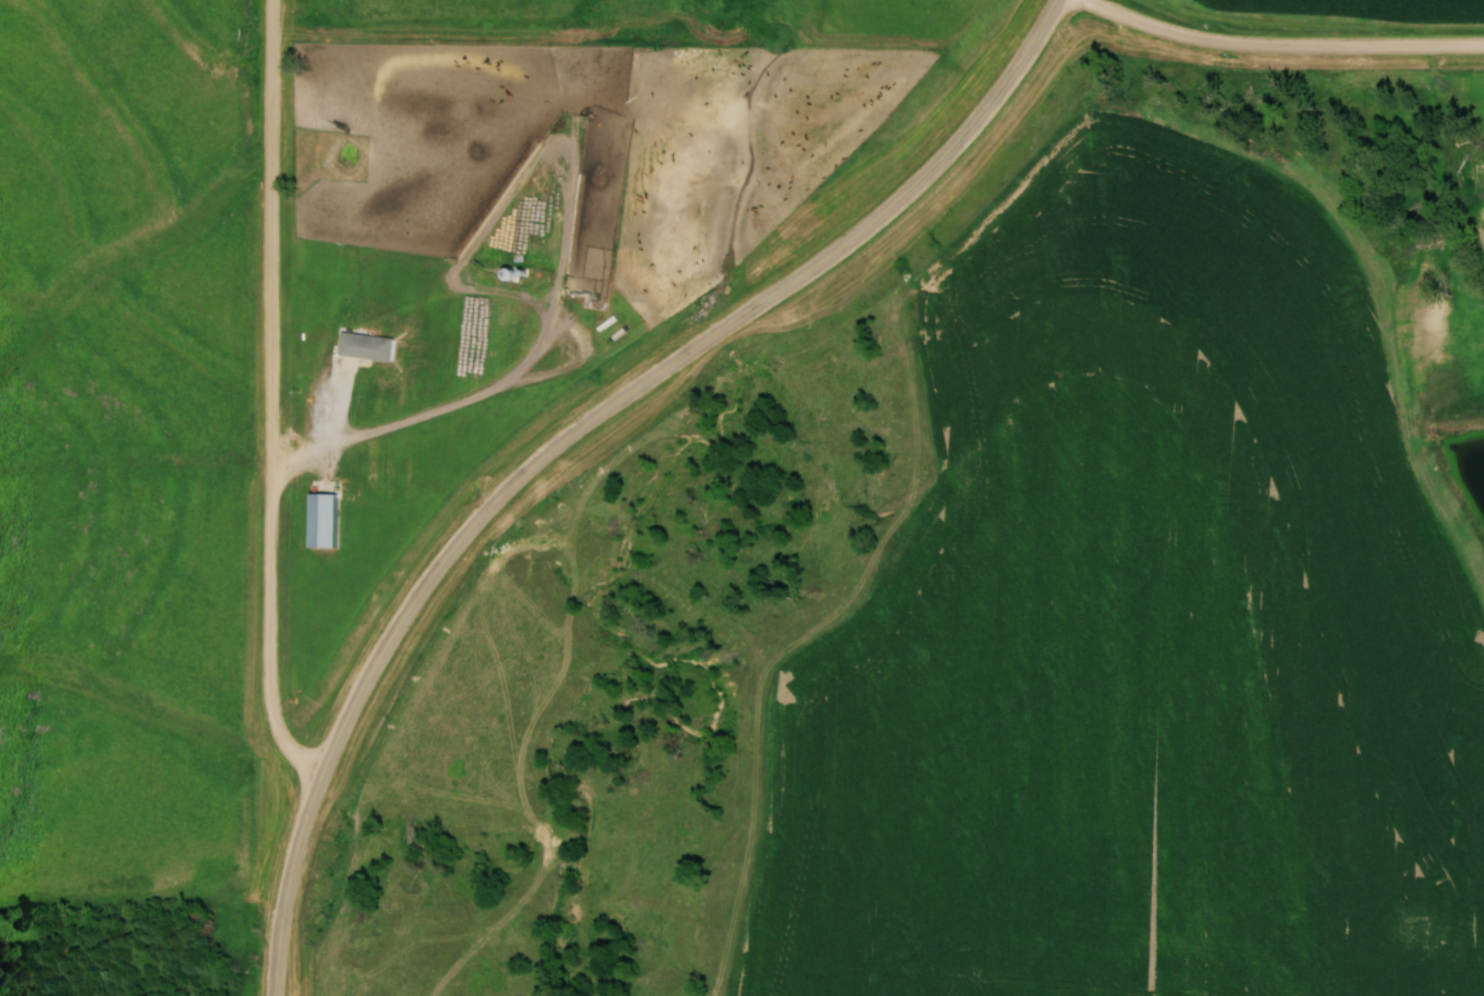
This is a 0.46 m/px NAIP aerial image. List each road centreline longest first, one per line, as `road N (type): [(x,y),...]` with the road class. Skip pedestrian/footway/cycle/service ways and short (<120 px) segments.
road 1 (tertiary): [(321,774),(380,652),(462,531),(559,438),(899,200),(995,97),(1060,0)]
road 2 (residential): [(321,774),(282,740),(270,687),(270,0)]
road 3 (residential): [(1089,0),(1219,41),(1483,43)]
road 4 (tertiary): [(273,995),(290,864),(321,774)]

